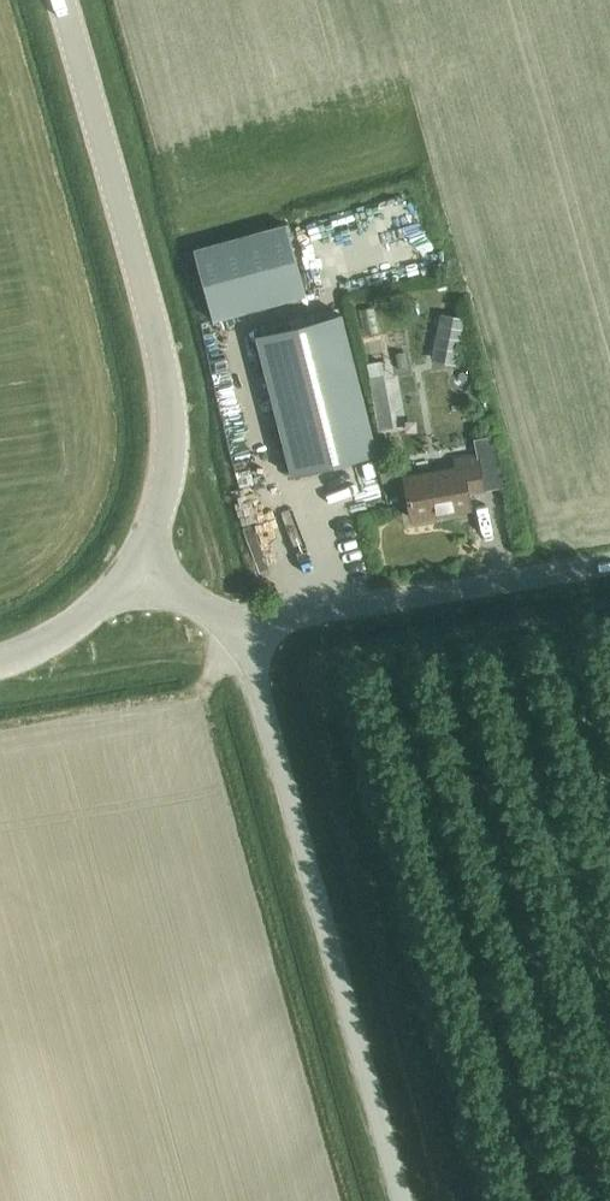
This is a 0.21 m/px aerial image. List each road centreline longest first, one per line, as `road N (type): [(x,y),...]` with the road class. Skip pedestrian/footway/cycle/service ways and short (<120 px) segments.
road 1 (unclassified): [(401,1200),(239,621)]
road 2 (tertiary): [(137,566),(169,459),(167,387),(63,0)]
road 3 (tertiary): [(239,621),(609,563)]
road 4 (tertiary): [(0,661),(84,619),(137,566)]

